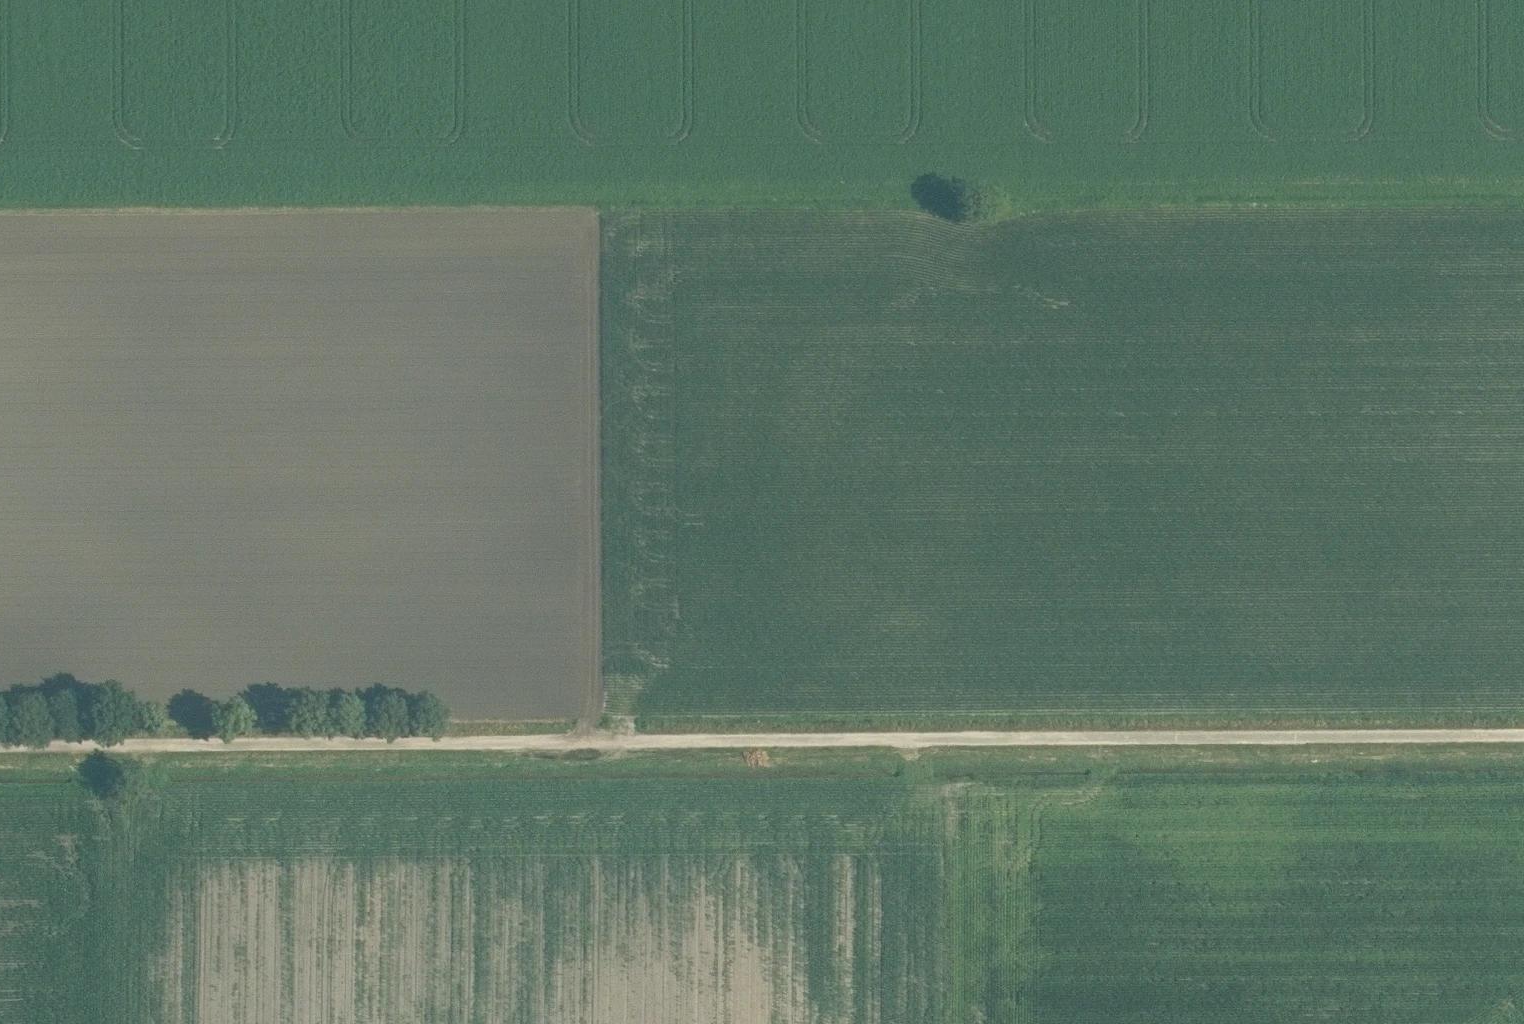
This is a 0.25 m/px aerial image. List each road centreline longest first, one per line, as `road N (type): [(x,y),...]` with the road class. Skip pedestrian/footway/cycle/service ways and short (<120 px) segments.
road 1 (unclassified): [(0,745),(1523,735)]

